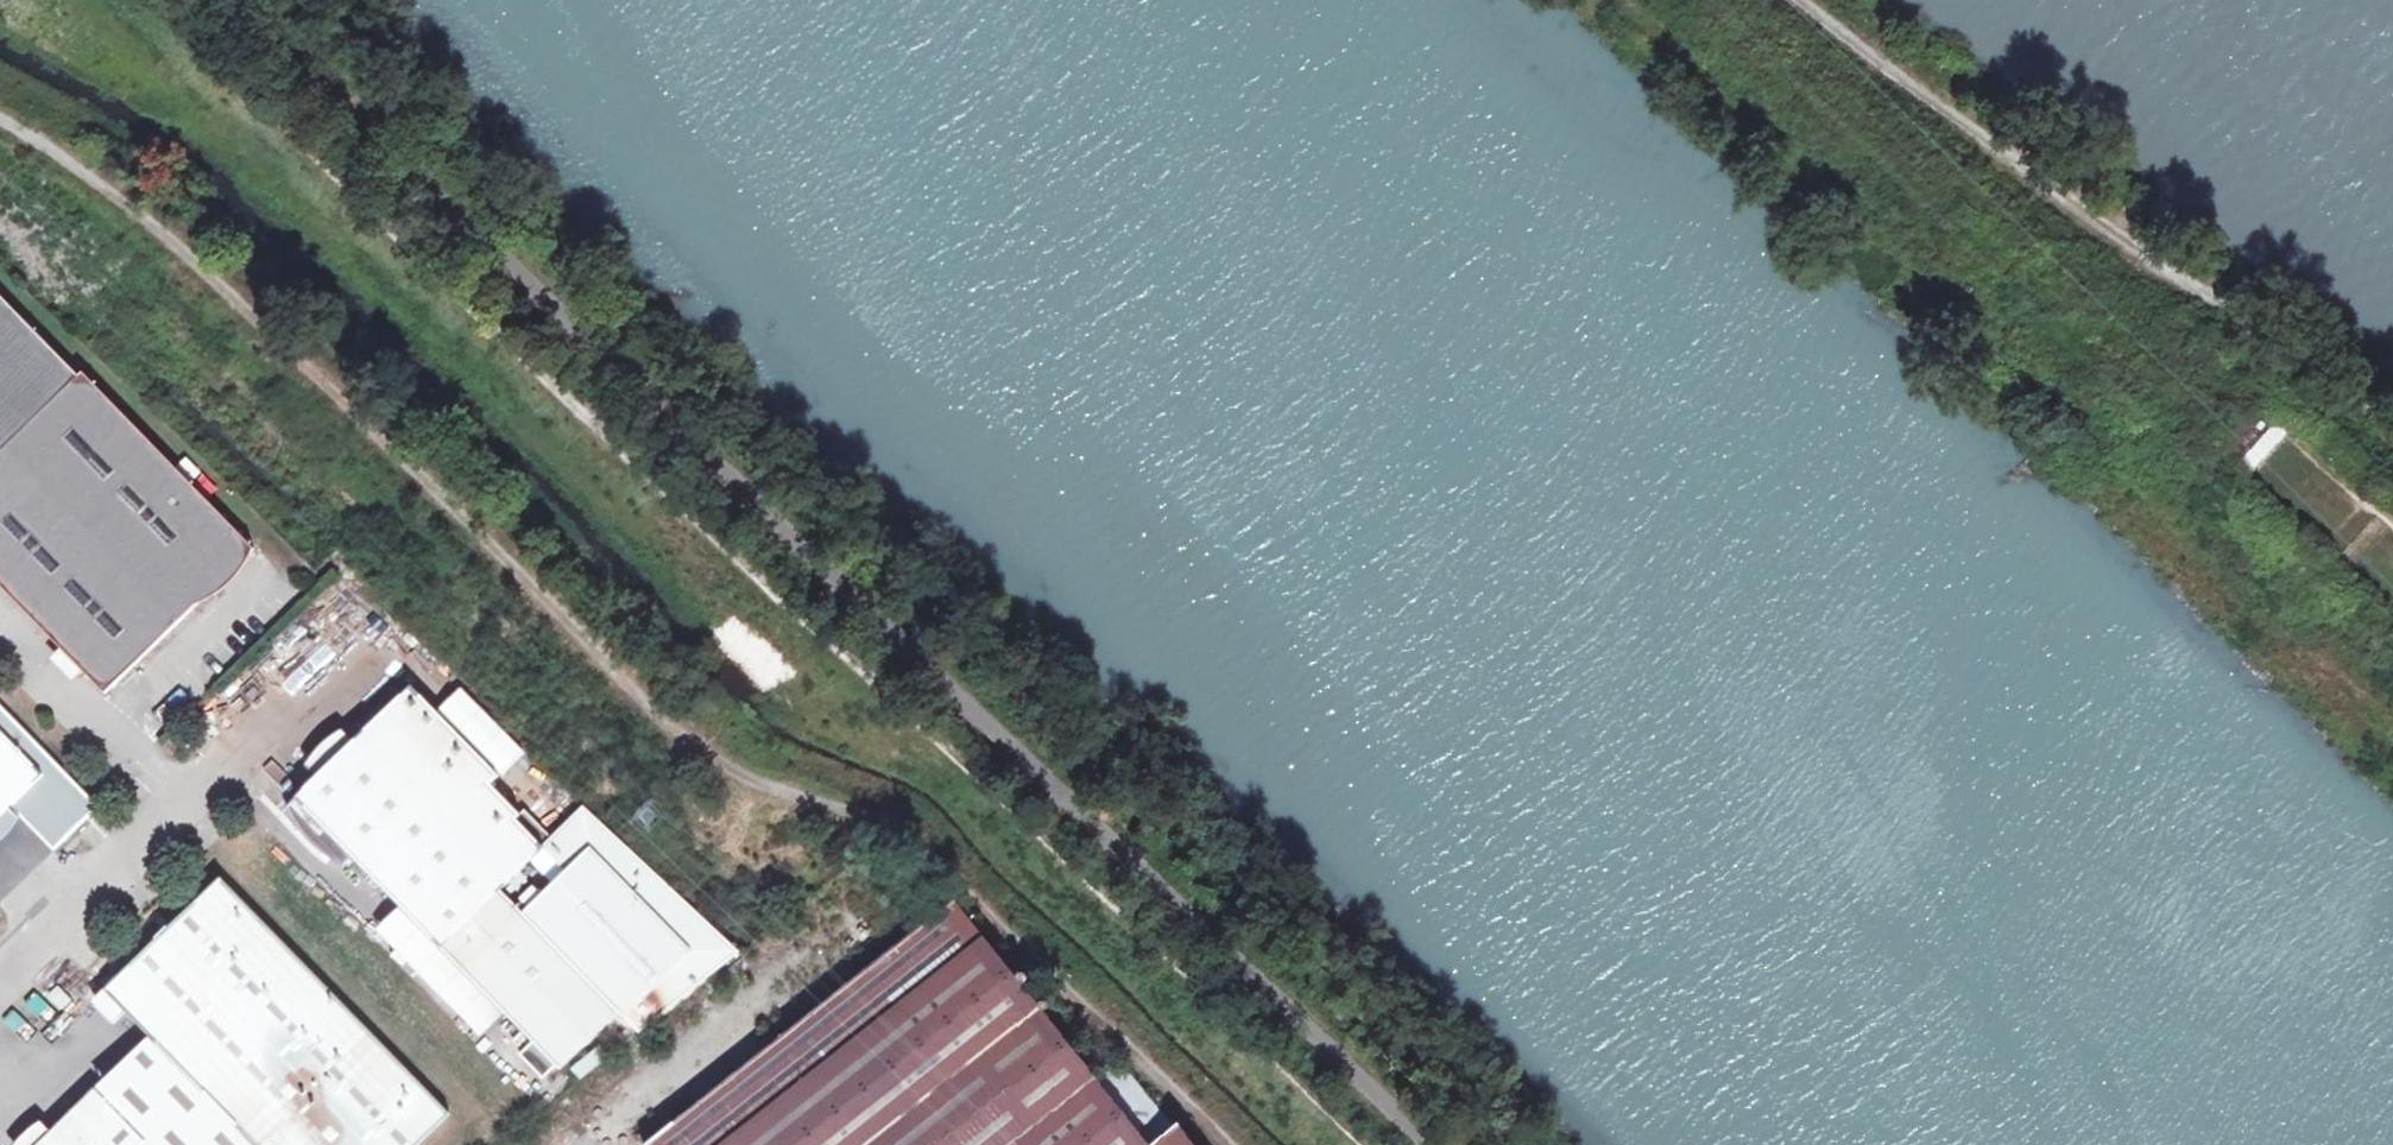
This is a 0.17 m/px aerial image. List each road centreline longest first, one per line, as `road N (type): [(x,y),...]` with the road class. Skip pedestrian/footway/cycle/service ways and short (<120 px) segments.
road 1 (track): [(1797,0),(2392,433)]

